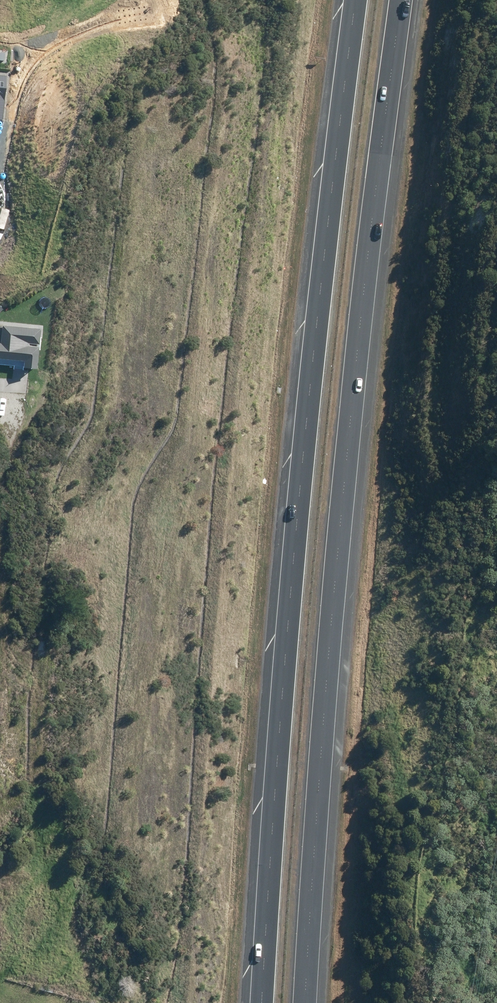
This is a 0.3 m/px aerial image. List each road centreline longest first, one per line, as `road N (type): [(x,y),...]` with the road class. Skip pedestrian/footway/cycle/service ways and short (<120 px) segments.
road 1 (motorway): [(401,0),(353,390),(305,1002)]
road 2 (motorway): [(261,1002),(293,556),(354,0)]

